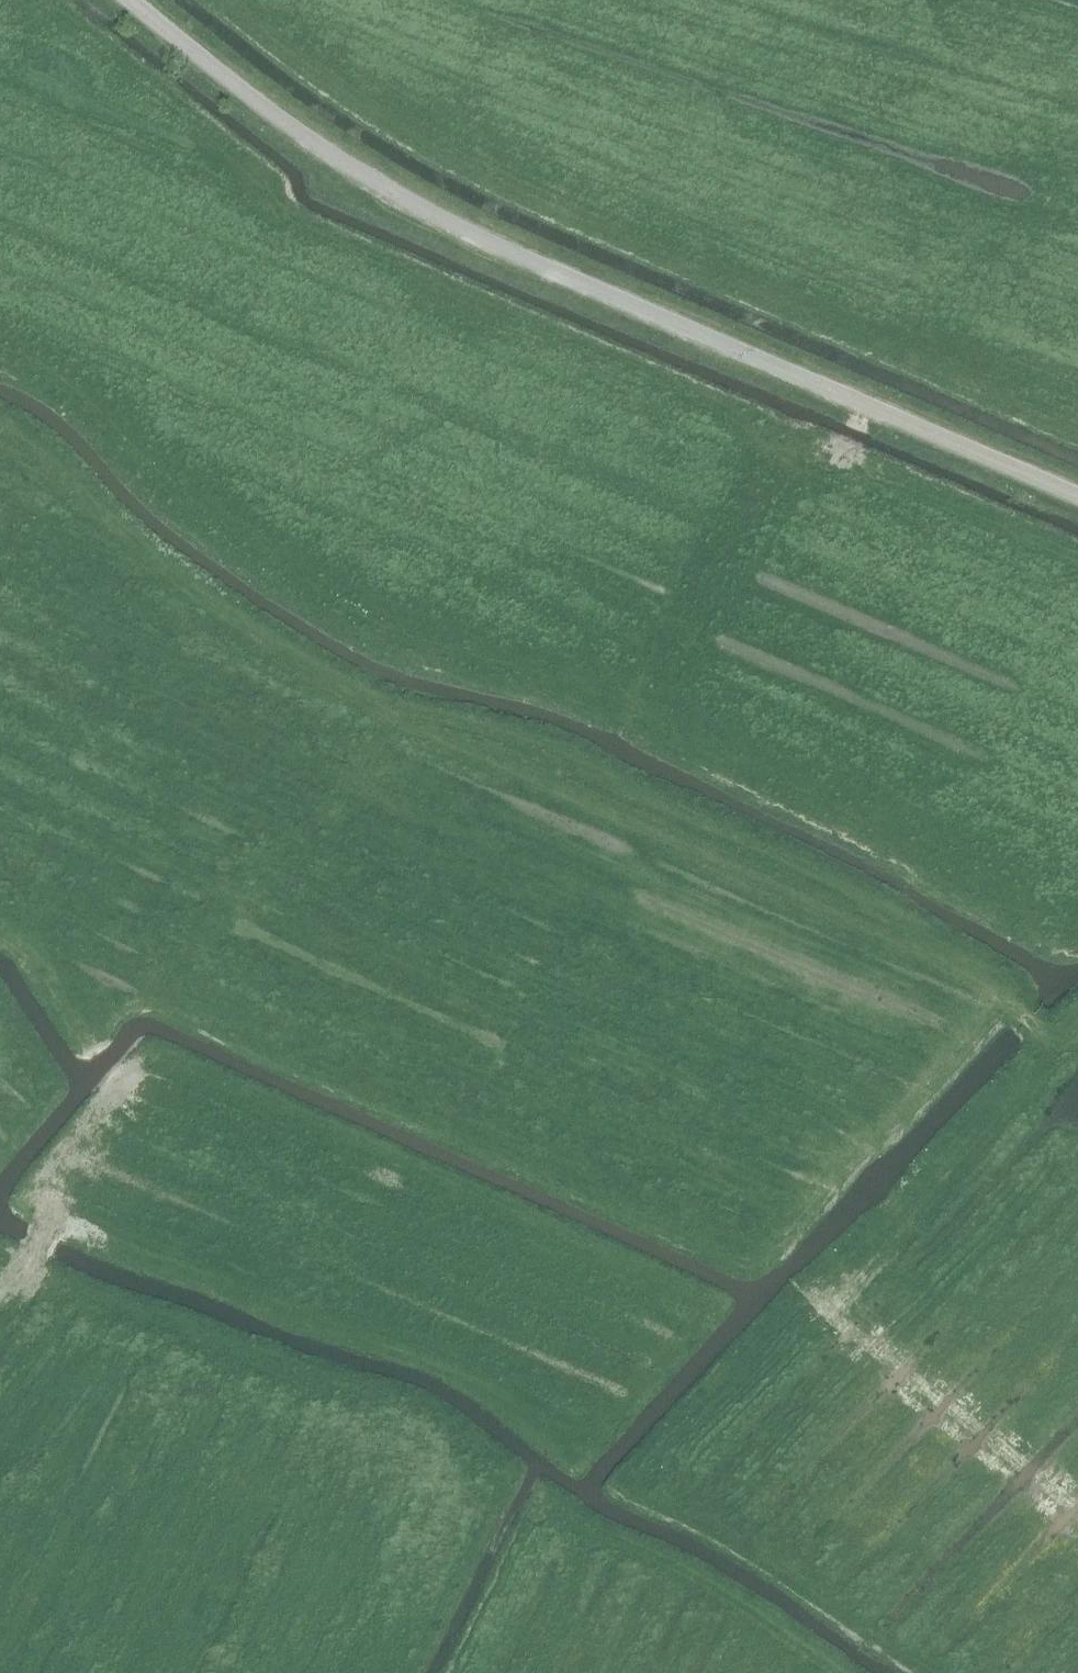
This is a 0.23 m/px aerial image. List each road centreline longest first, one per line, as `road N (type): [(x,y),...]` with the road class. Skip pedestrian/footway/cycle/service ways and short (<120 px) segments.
road 1 (tertiary): [(1077,496),(404,198),(304,136),(130,0)]

